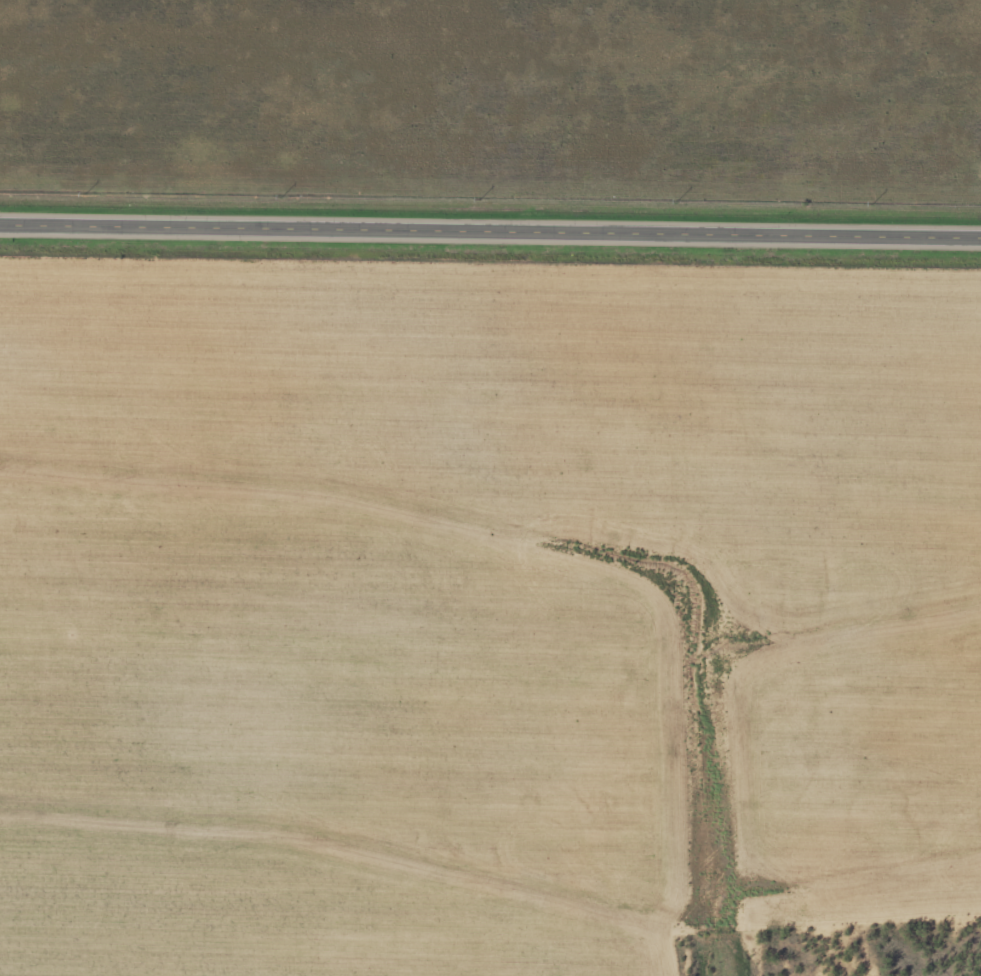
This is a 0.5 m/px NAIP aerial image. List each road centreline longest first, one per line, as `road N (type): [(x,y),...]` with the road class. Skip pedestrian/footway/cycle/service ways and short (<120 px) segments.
road 1 (primary): [(980,240),(0,231)]

